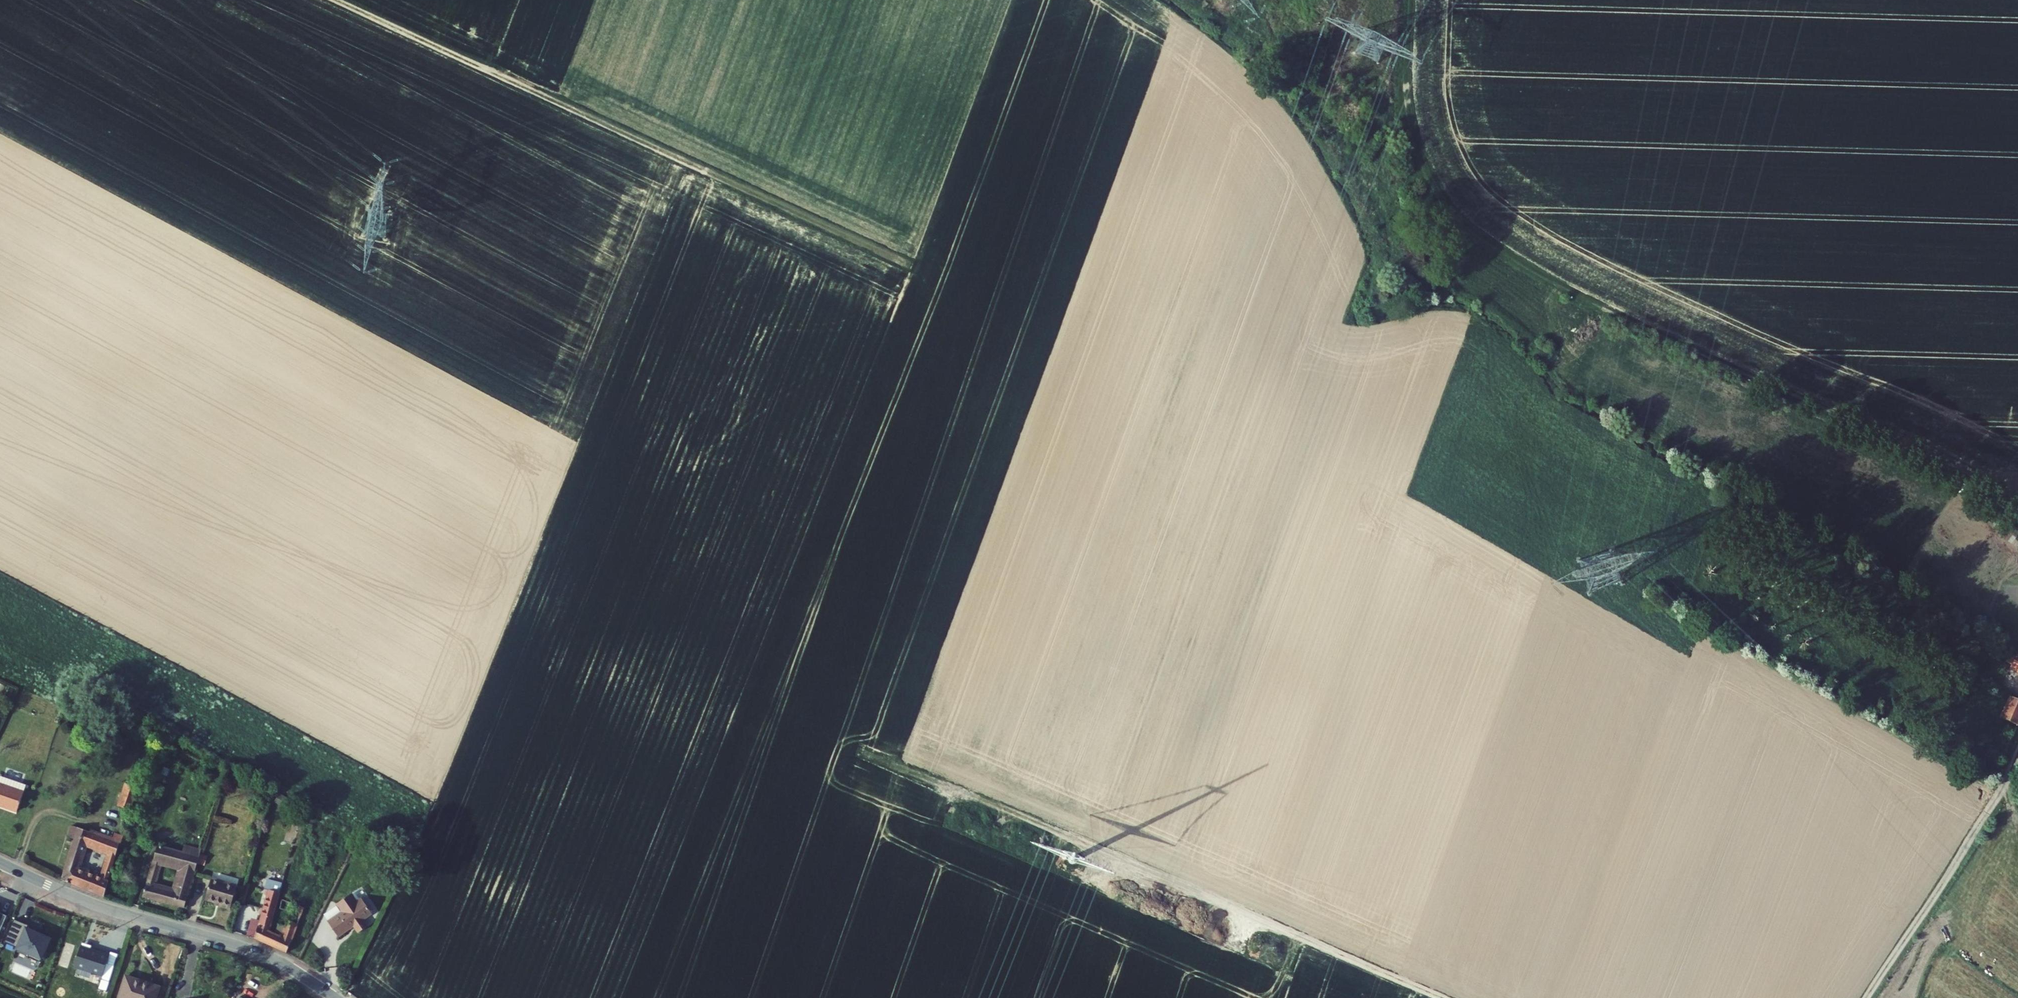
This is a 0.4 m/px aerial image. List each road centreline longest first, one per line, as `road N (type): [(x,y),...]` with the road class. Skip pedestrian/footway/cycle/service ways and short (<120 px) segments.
road 1 (tertiary): [(0,861),(107,908),(267,955),(334,997)]
road 2 (track): [(2000,783),(1861,997)]

